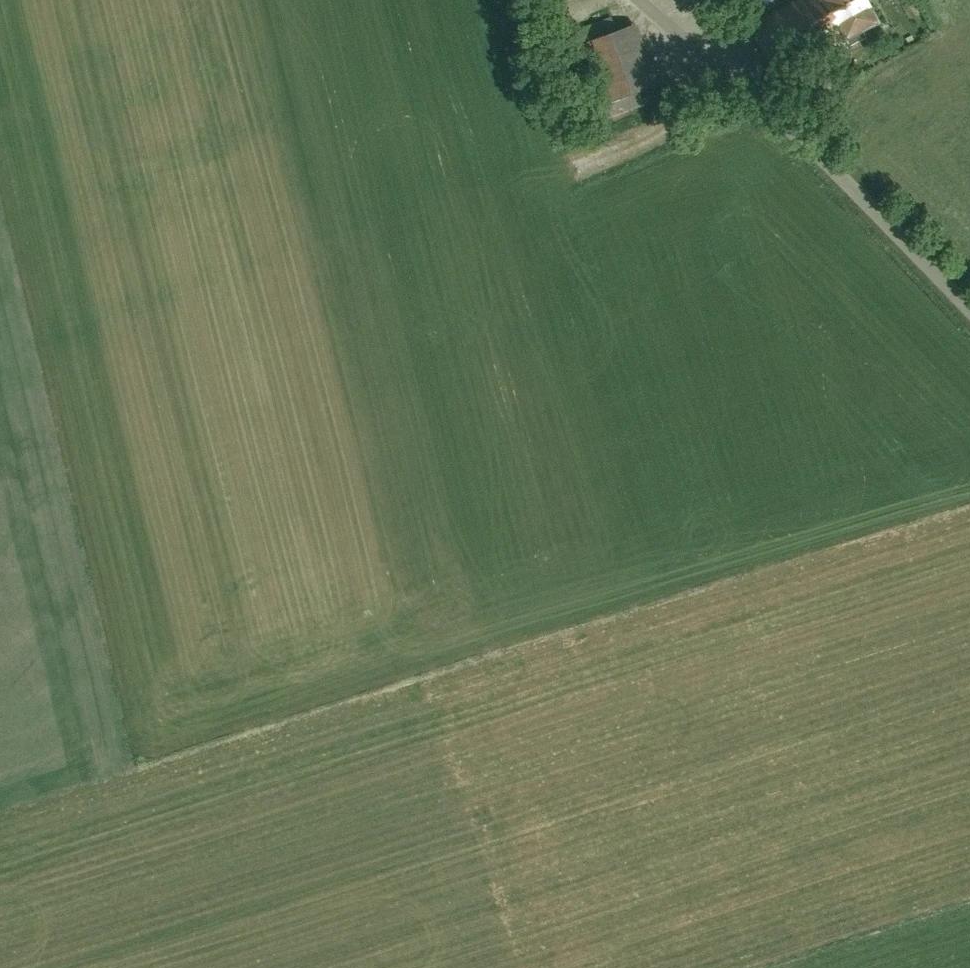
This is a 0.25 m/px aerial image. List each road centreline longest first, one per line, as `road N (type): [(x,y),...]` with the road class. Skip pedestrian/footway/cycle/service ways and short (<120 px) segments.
road 1 (unclassified): [(969,311),(647,0)]

